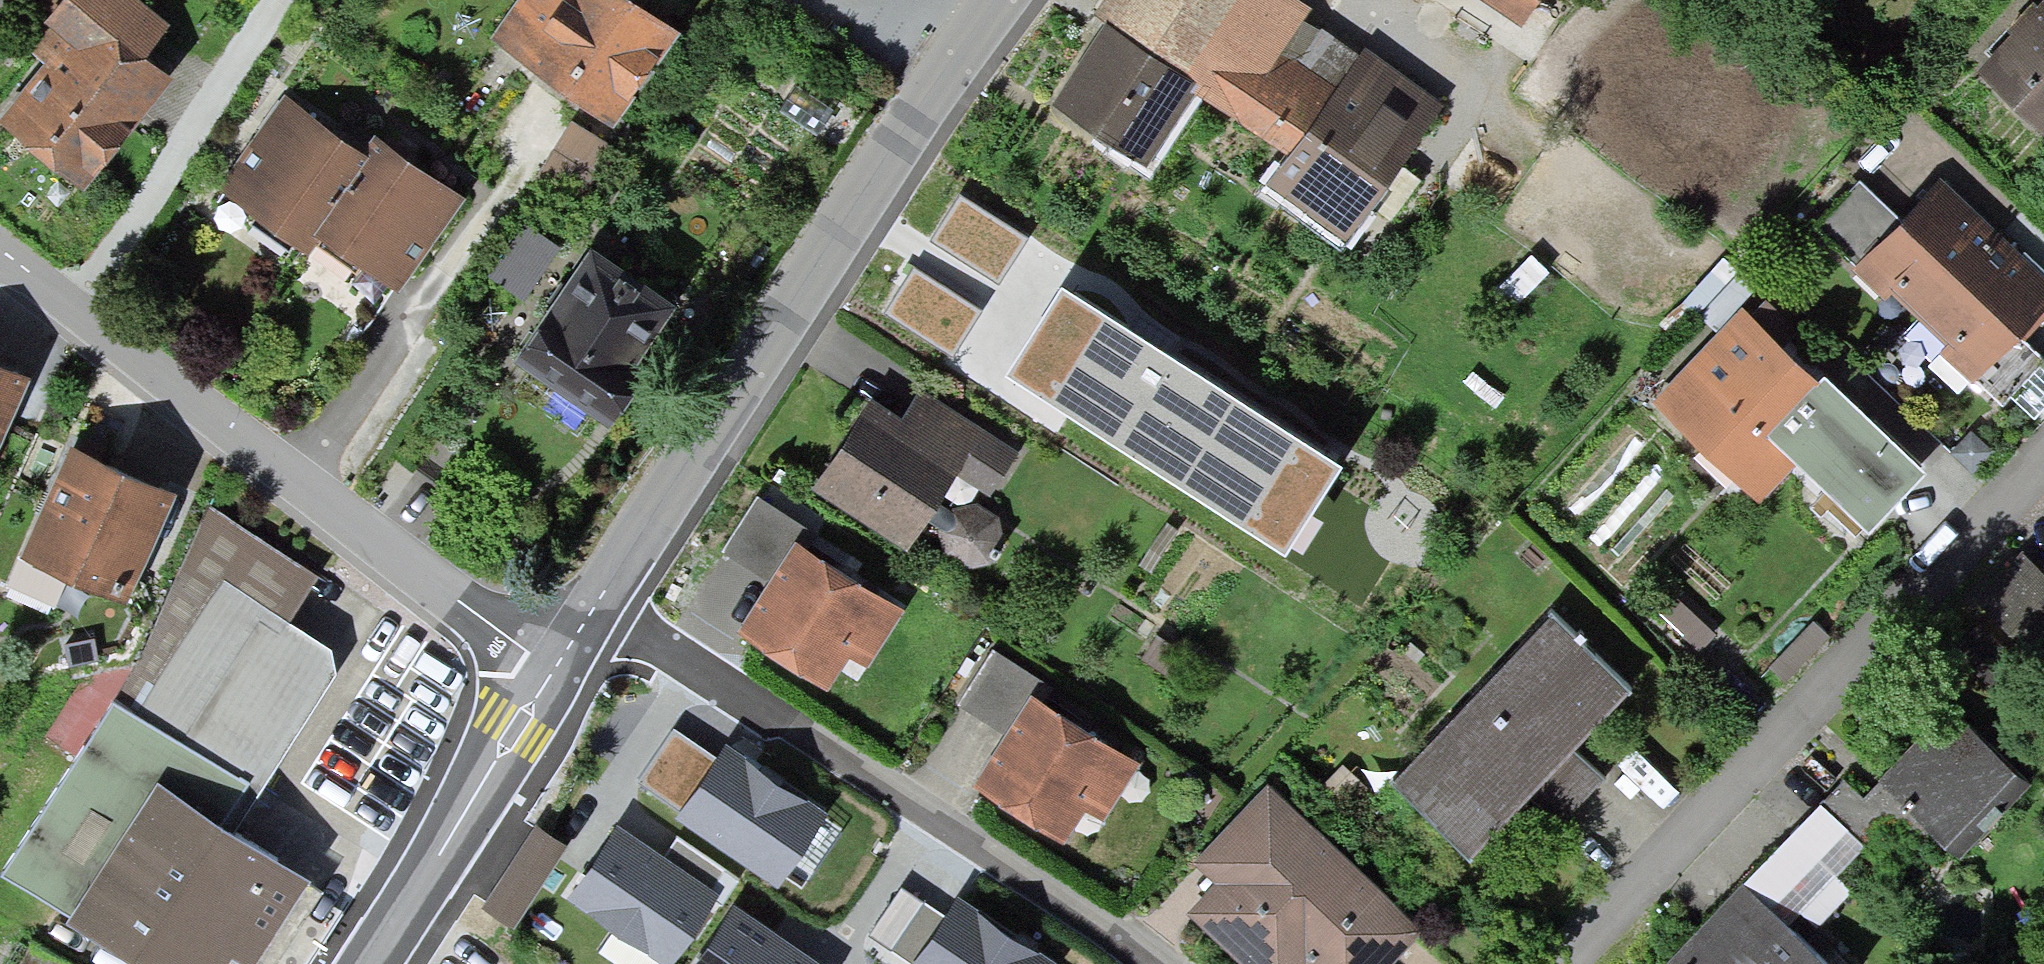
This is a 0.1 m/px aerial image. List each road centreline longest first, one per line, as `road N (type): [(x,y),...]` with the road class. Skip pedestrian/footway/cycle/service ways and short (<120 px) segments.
road 1 (tertiary): [(583,604),(998,0)]
road 2 (residential): [(2043,468),(1569,963)]
road 3 (residential): [(0,251),(293,477),(552,649)]
road 4 (residential): [(583,604),(1137,963)]
road 5 (tertiary): [(358,963),(552,649)]

